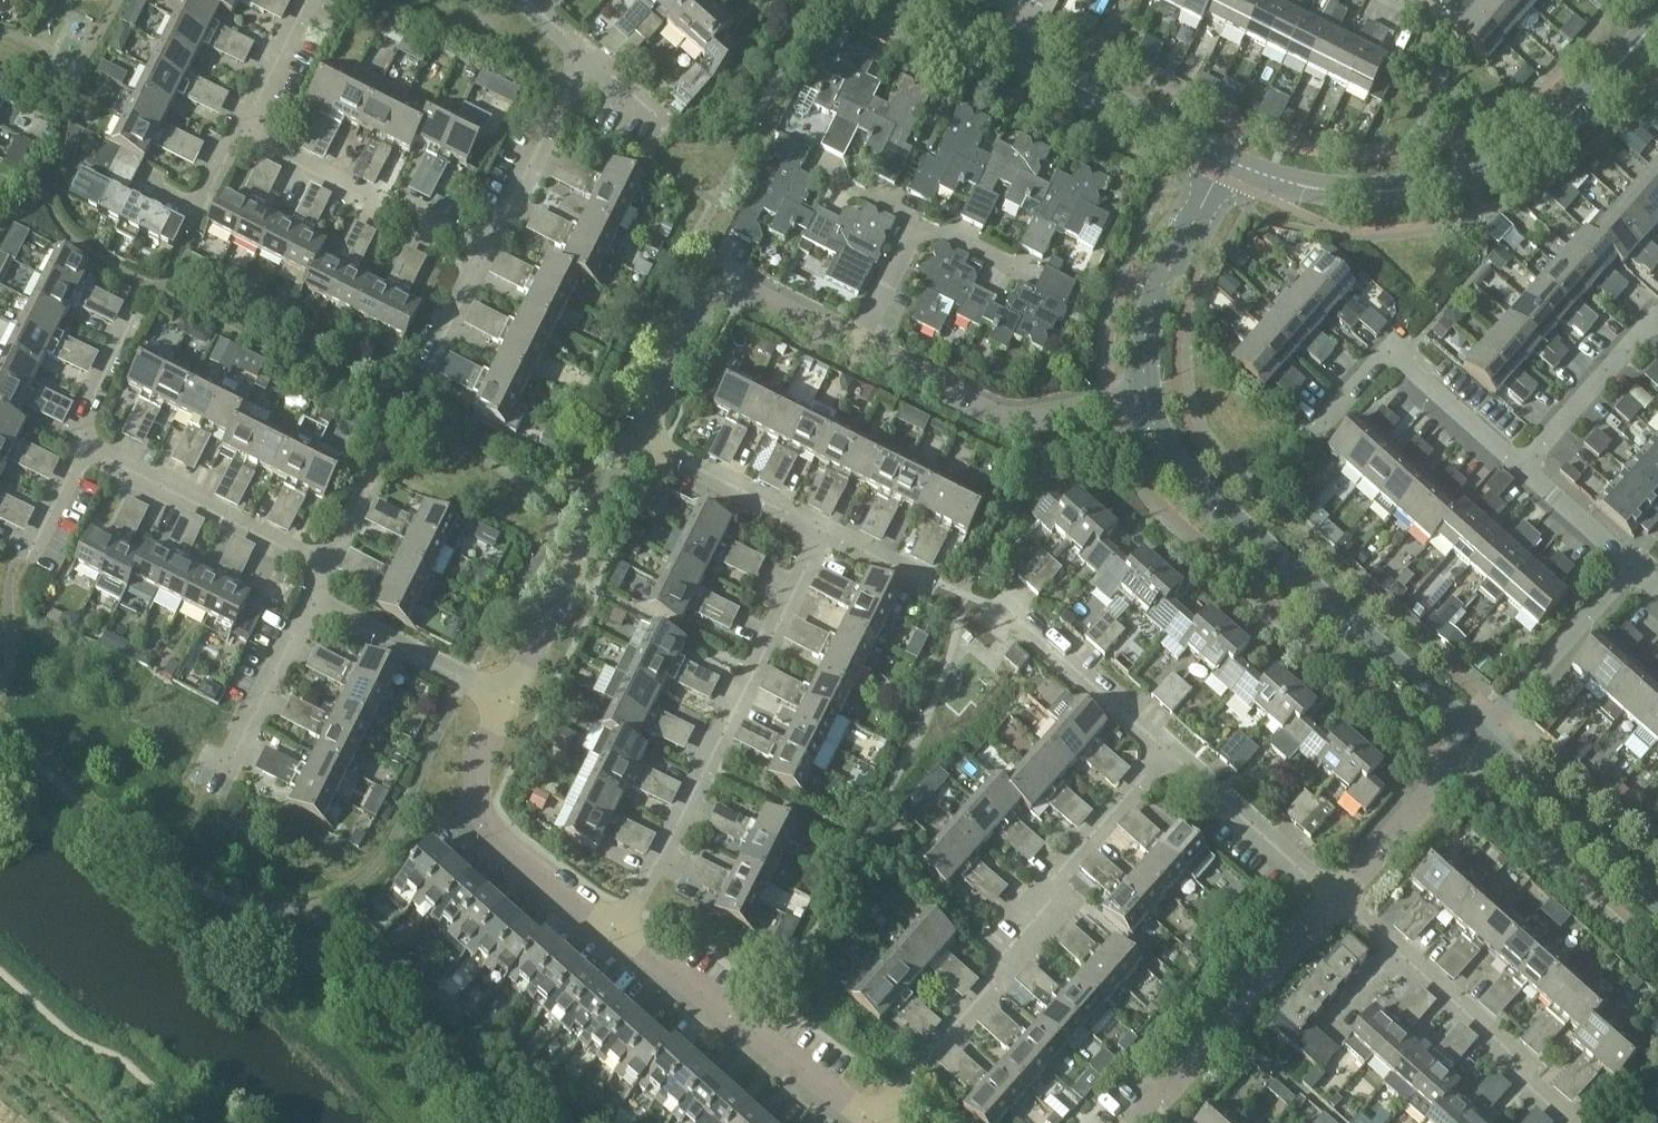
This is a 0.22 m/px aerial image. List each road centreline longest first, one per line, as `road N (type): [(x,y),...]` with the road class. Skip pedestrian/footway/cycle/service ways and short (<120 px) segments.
road 1 (tertiary): [(1231,161),(1332,189),(1402,188),(1461,175),(1554,127),(1657,19)]
road 2 (residential): [(871,1121),(1003,967),(1001,955),(1051,900),(1054,878),(1165,749)]
road 3 (tertiary): [(1476,738),(1197,489),(1164,444),(1146,396)]
road 4 (residential): [(618,930),(825,531)]
road 5 (residential): [(618,930),(871,1121)]
road 6 (residential): [(640,439),(701,317),(724,297),(773,300),(860,343)]
road 7 (residential): [(860,343),(1016,416),(1146,396)]
road 8 (residential): [(506,698),(476,766),(483,818),(515,855),(618,930)]
road 9 (residential): [(1137,1122),(1336,898)]
road 10 (residential): [(506,698),(640,439)]
road 11 (residential): [(1521,470),(1401,360),(1382,353),(1314,423)]
road 12 (residential): [(483,256),(238,136)]
road 13 (residential): [(326,568),(83,446)]
road 14 (tertiary): [(1146,396),(1149,316),(1231,161)]
road 15 (residential): [(1574,1122),(1520,1079),(1508,1050),(1396,949)]
road 16 (tertiary): [(1010,52),(1231,161)]
road 17 (tertiary): [(1657,901),(1476,738)]
road 18 (residential): [(1476,738),(1630,567)]
road 19 (residential): [(483,256),(584,52)]
road 20 (residential): [(1165,749),(995,598)]
road 21 (residential): [(1336,898),(1165,749)]
road 22 (residential): [(506,698),(310,601)]
road 23 (residential): [(1336,898),(1476,738)]
road 24 (residential): [(825,531),(640,439)]
road 25 (residential): [(1521,470),(1657,318)]
road 26 (residential): [(224,774),(310,601)]
road 27 (residential): [(238,136),(306,0)]
road 28 (residential): [(1630,567),(1521,470)]
road 29 (residential): [(83,446),(80,419),(133,314)]
road 30 (residential): [(423,375),(483,256)]
road 31 (residential): [(860,343),(919,224)]
road 32 (residential): [(919,224),(1033,279)]
road 33 (residential): [(26,559),(83,446)]
road 34 (residential): [(934,586),(825,531)]

